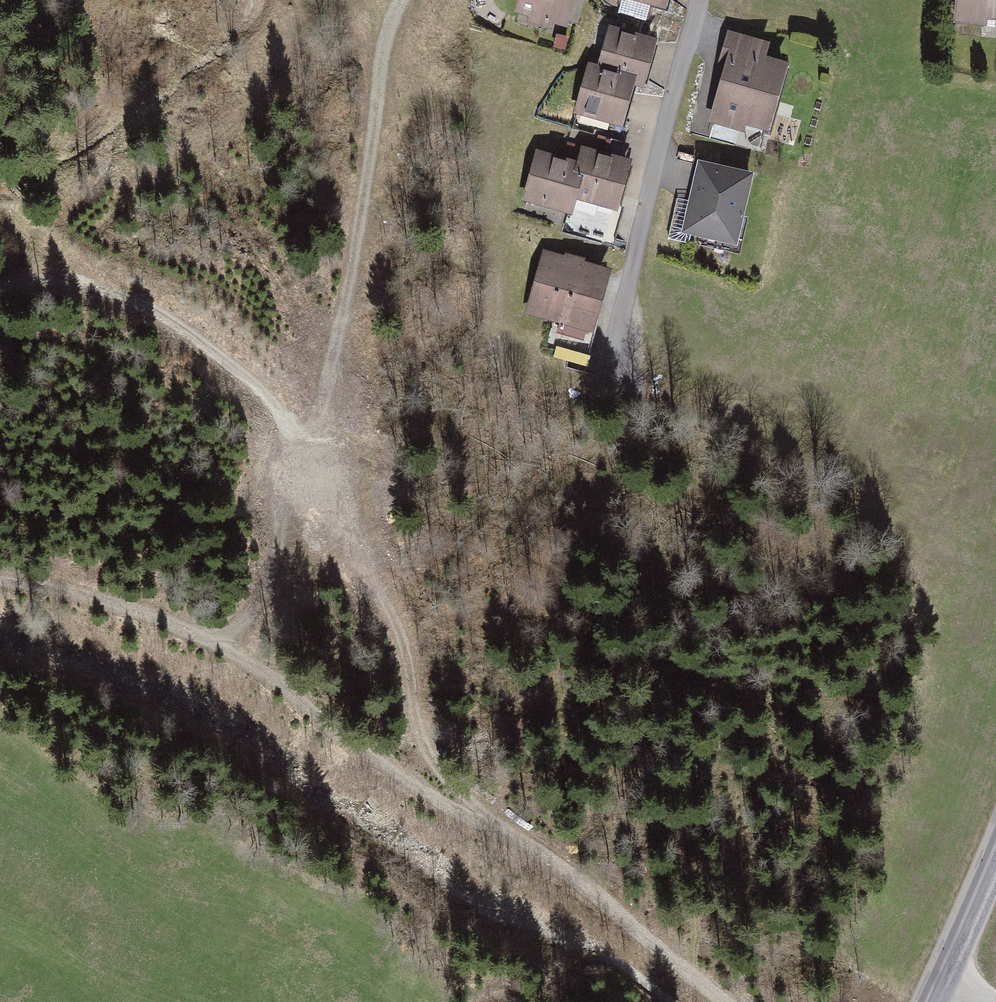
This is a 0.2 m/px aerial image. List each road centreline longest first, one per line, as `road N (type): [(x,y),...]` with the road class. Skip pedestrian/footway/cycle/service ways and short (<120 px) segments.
road 1 (track): [(721,1001),(537,851),(382,768),(239,653),(82,593),(0,582)]
road 2 (track): [(399,0),(383,54),(343,356),(295,537),(239,653)]
road 3 (track): [(350,0),(286,44),(270,86),(225,149),(0,306)]
road 4 (track): [(481,826),(420,716),(404,647),(363,556),(329,407)]
road 5 (residential): [(702,0),(631,274),(619,362)]
road 6 (track): [(20,289),(199,274),(263,283),(305,311),(343,356)]
road 7 (secondary): [(995,855),(948,968)]

